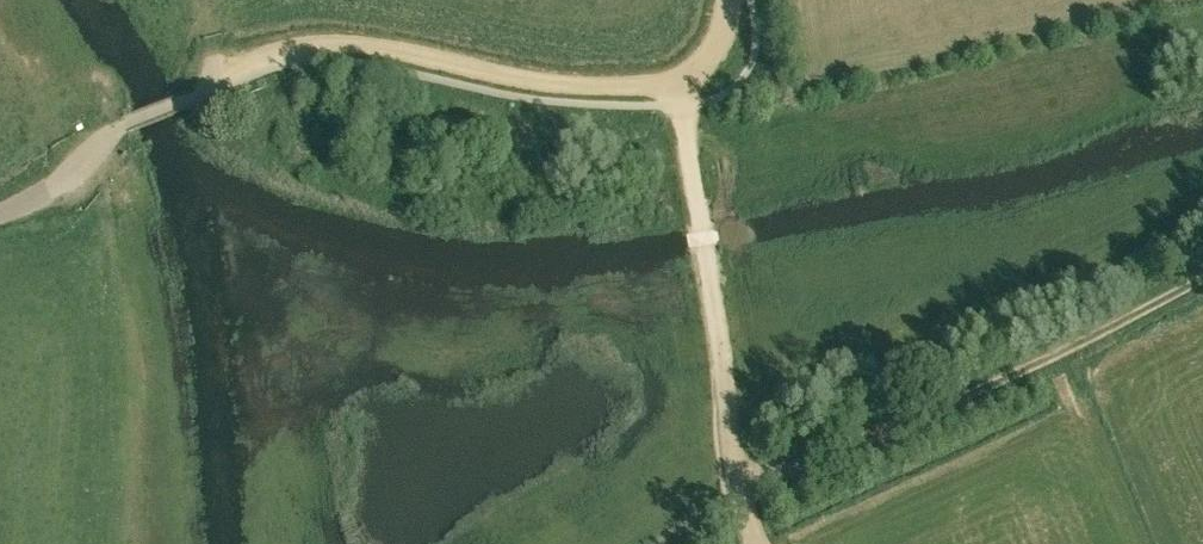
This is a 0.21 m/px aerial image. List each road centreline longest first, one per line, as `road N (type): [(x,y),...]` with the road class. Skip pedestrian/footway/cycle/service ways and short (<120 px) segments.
road 1 (track): [(741,493),(1202,282)]
road 2 (track): [(682,80),(540,79),(348,38),(313,39),(243,60),(212,89)]
road 3 (track): [(682,104),(741,493)]
road 4 (track): [(212,89),(123,125),(49,192)]

